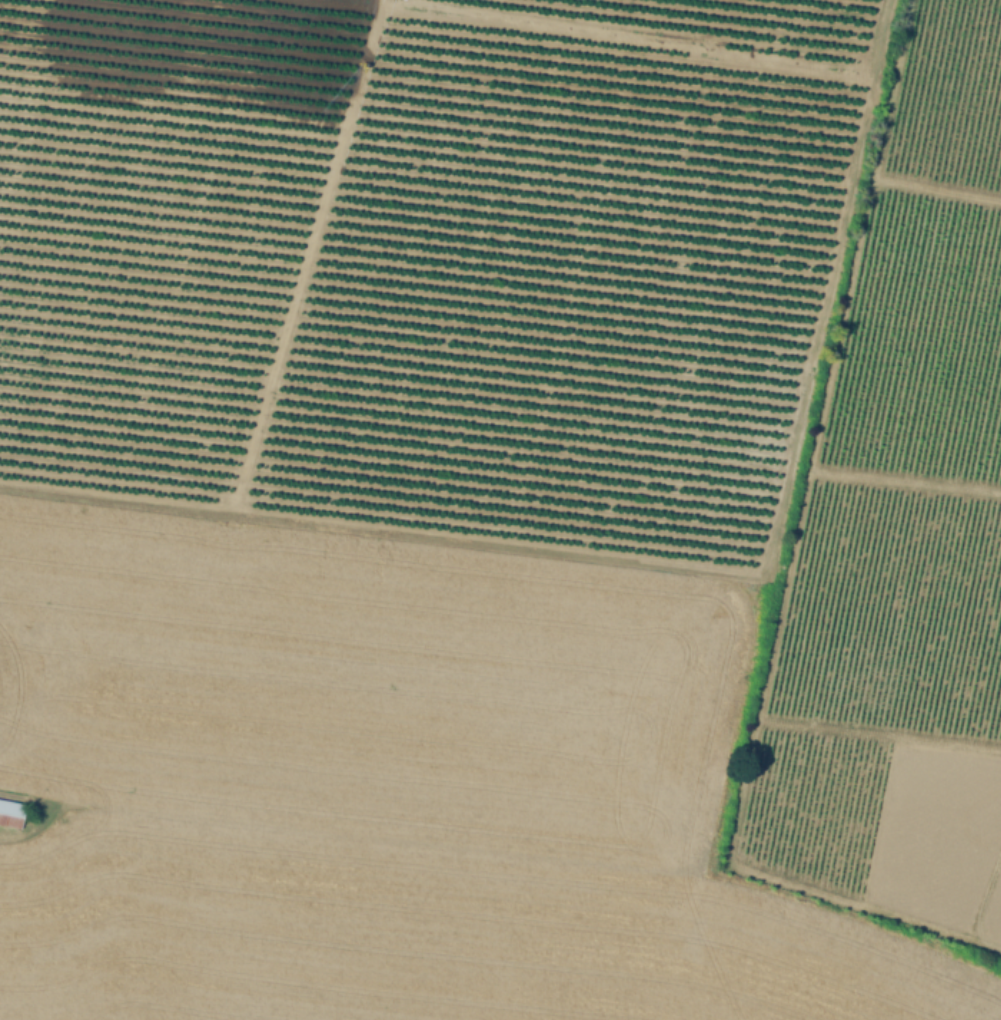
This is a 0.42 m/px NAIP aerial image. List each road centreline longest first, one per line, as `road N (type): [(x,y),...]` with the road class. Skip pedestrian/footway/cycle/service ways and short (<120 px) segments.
road 1 (track): [(0,489),(196,513),(230,498),(380,0)]
road 2 (track): [(908,0),(874,176),(1000,201)]

